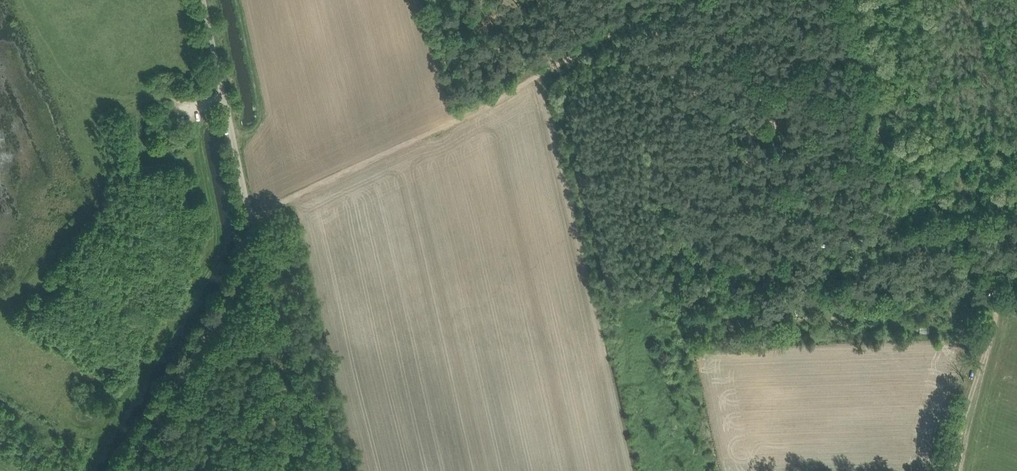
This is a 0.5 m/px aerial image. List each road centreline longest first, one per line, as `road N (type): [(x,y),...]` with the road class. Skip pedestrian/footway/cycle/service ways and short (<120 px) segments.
road 1 (unclassified): [(124,470),(251,252),(204,0)]
road 2 (track): [(249,219),(564,61),(668,0)]
road 3 (track): [(81,470),(207,263),(213,239),(192,102)]
road 4 (track): [(996,281),(930,246),(903,201),(850,0)]
road 5 (track): [(996,281),(952,470)]
road 6 (track): [(234,143),(260,127),(264,109),(239,0)]

